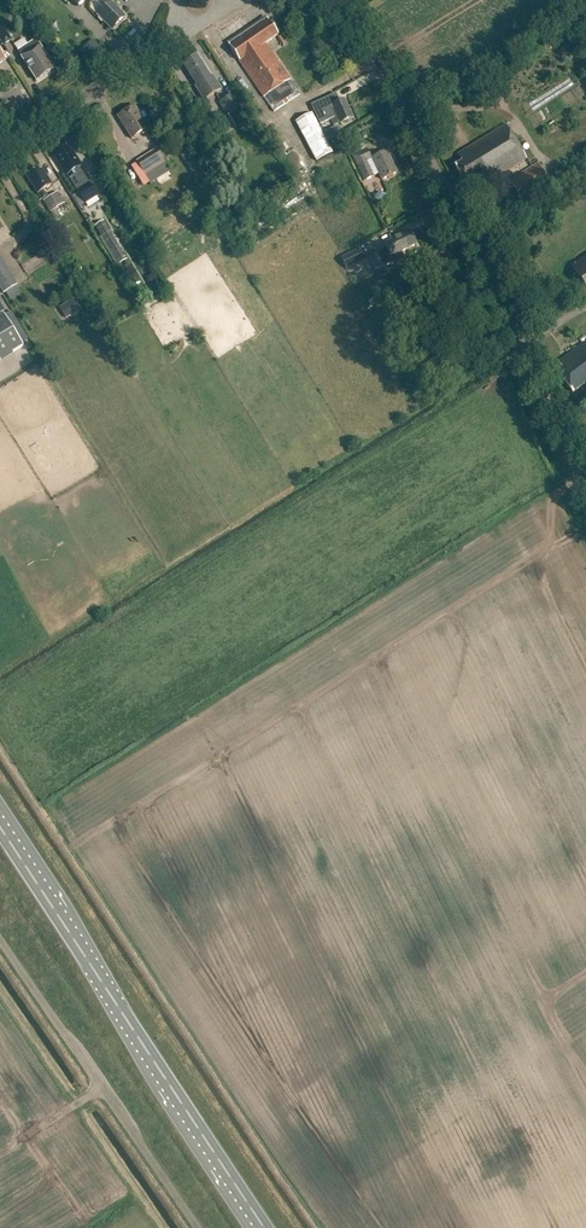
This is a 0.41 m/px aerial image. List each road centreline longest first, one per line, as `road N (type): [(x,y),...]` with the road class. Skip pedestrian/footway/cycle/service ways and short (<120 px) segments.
road 1 (unclassified): [(585,484),(402,105),(324,0)]
road 2 (trunk): [(262,1227),(0,828)]
road 3 (unclassified): [(198,1227),(0,939)]
road 4 (residential): [(0,150),(161,46),(199,0)]

